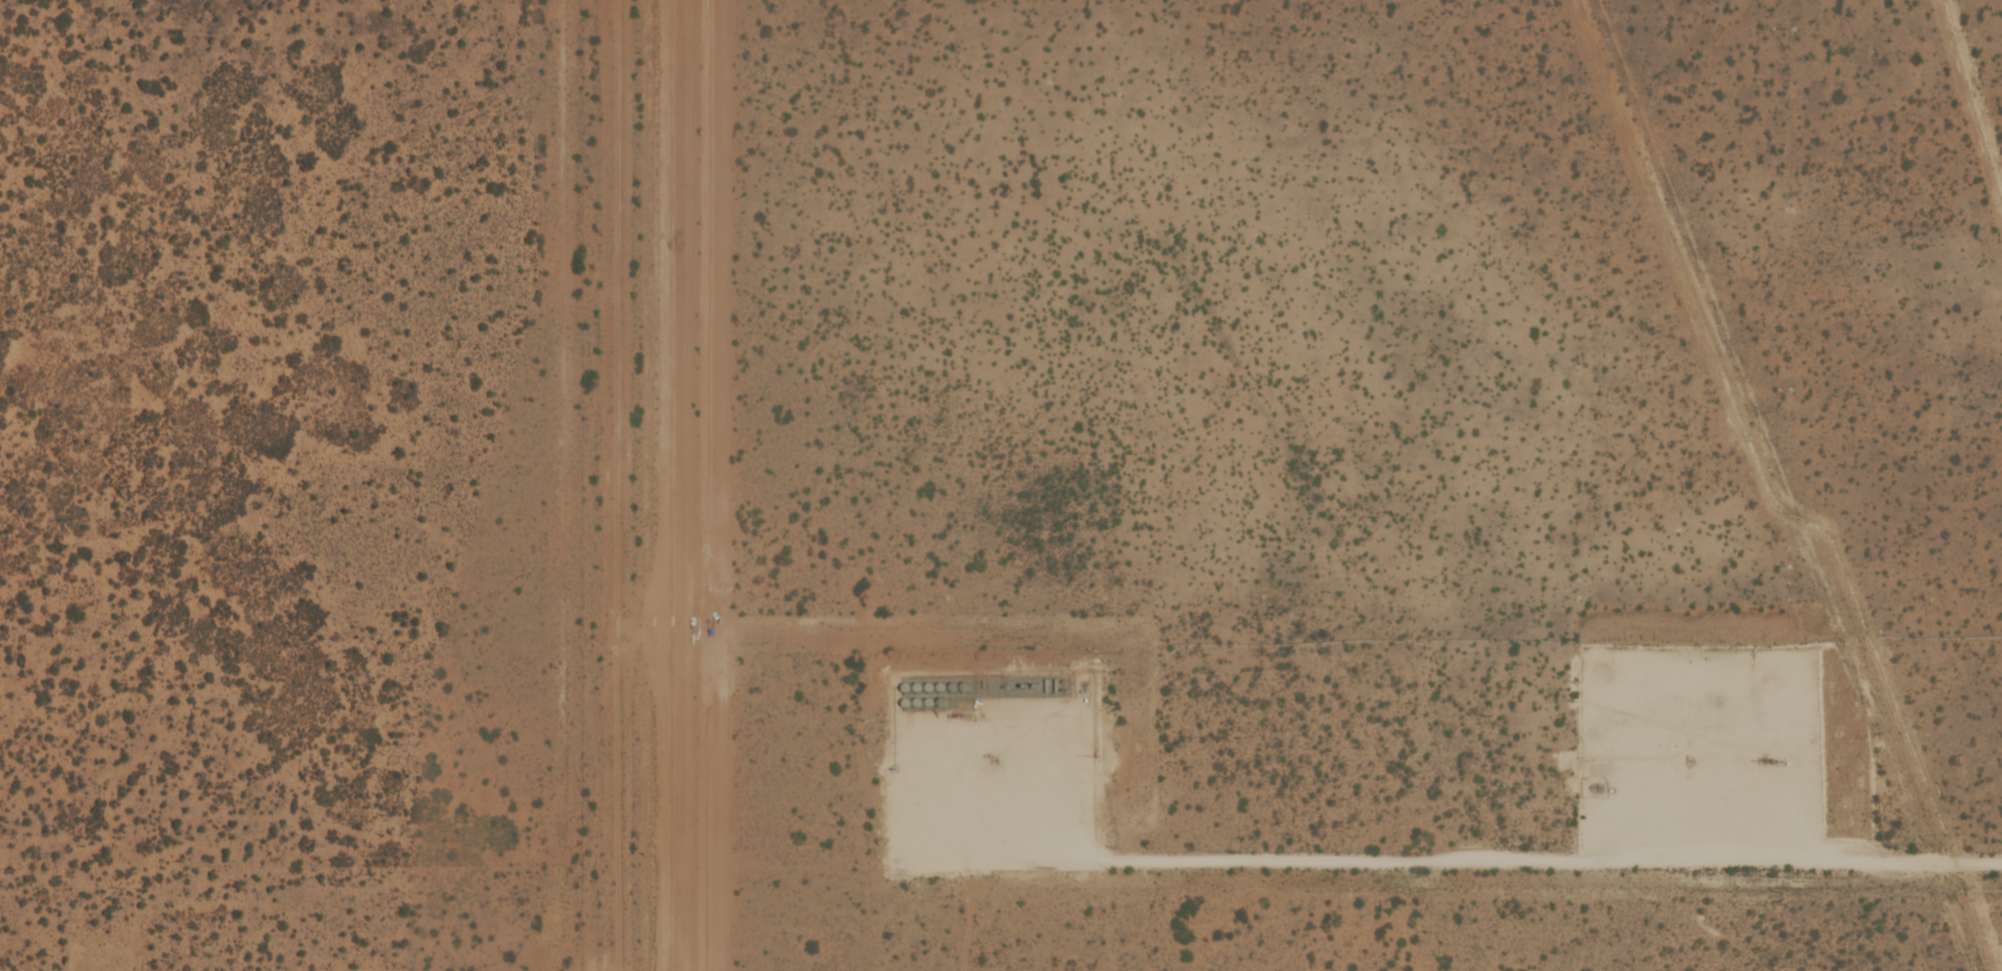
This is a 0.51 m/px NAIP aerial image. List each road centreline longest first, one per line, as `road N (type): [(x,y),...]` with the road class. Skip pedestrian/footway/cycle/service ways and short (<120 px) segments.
road 1 (residential): [(899,859),(2001,863)]

